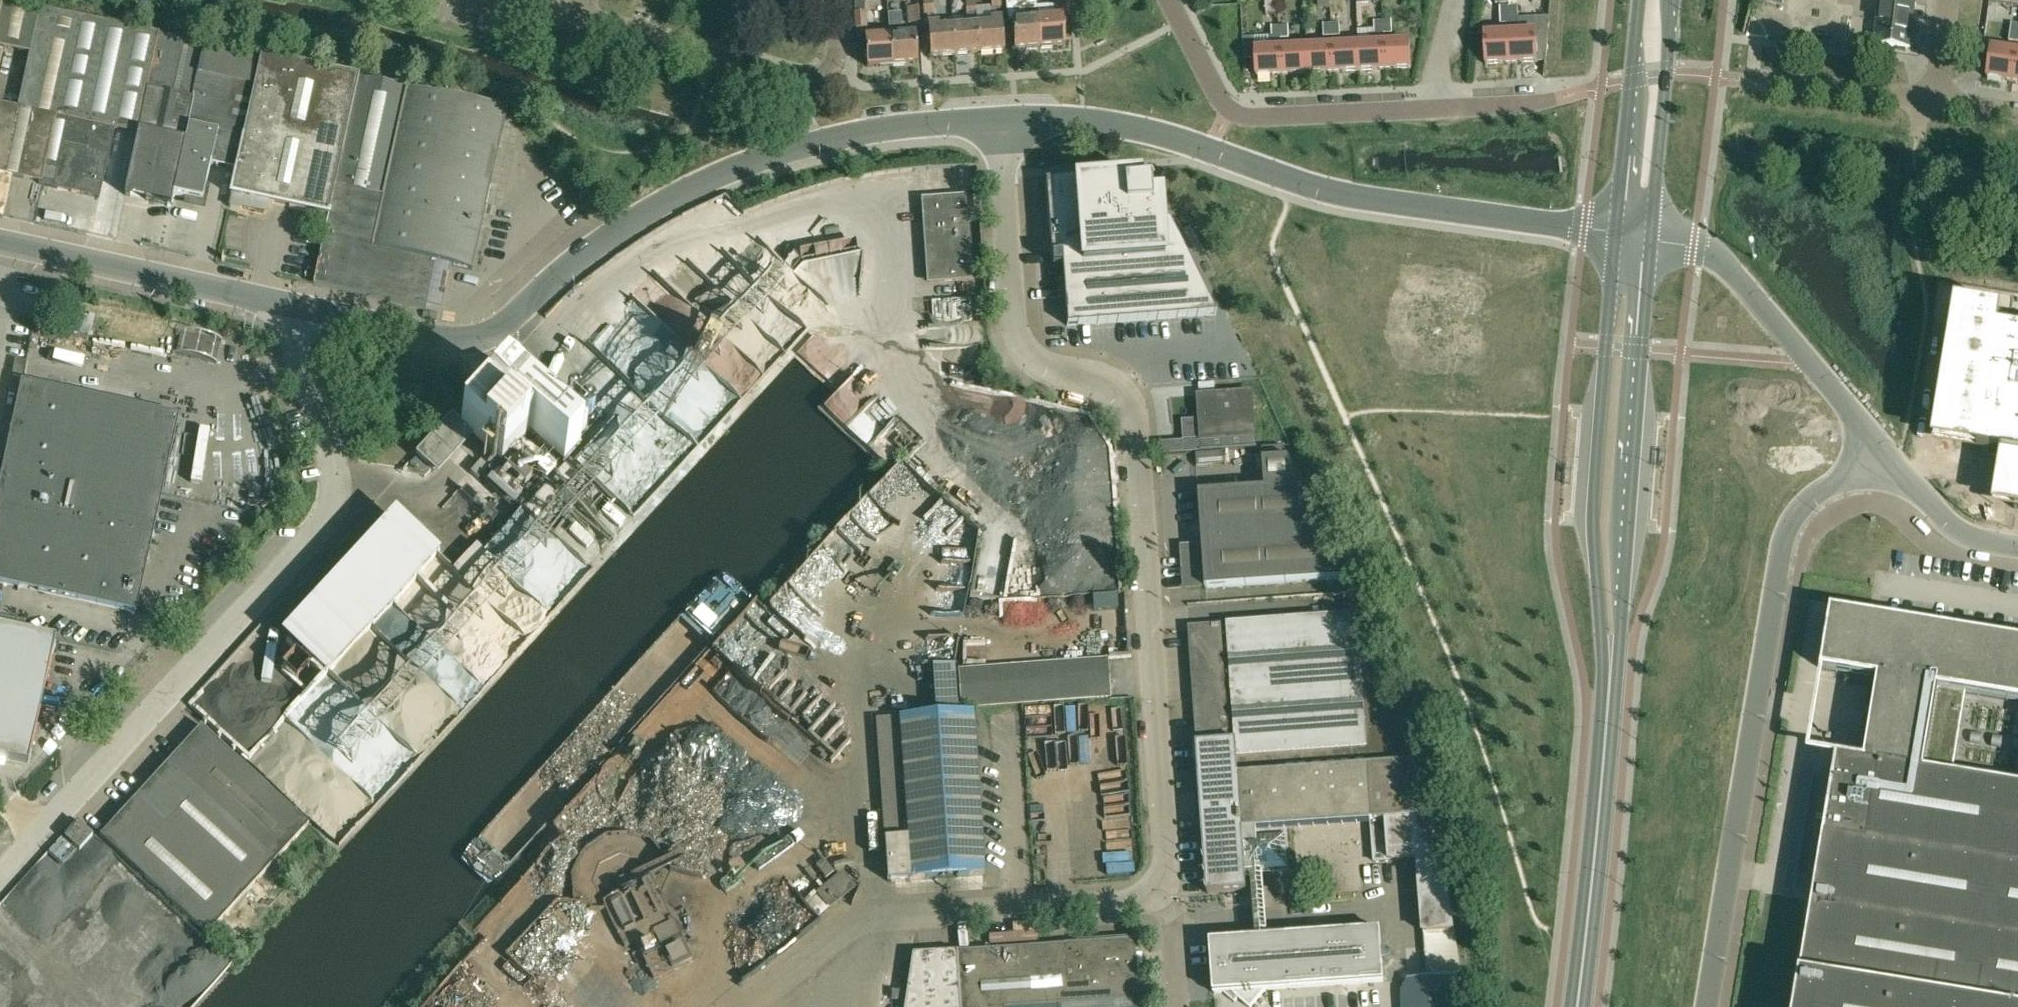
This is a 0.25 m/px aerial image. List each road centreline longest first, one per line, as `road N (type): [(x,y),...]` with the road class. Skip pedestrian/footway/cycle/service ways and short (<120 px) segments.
road 1 (unclassified): [(1161,890),(1167,878),(1138,434),(1126,408),(1104,390),(1022,355),(1013,331),(1001,120)]
road 2 (unclassified): [(0,882),(331,513),(324,426),(305,362),(309,310)]
road 3 (unclassified): [(1616,234),(1350,197),(1133,127),(1001,120)]
road 4 (unclassified): [(1878,444),(1802,507),(1779,557),(1705,1006)]
road 5 (unclassified): [(309,310),(454,341),(480,339),(505,329),(589,249),(679,196),(805,144)]
road 6 (secondary): [(1616,234),(1596,499),(1597,582),(1613,651)]
road 7 (unclassified): [(777,1002),(798,972),(854,934),(897,921),(1148,901),(1161,890)]
road 8 (secondary): [(1613,651),(1650,238)]
road 9 (secondary): [(1613,651),(1577,1006)]
road 10 (residential): [(1229,113),(1558,98)]
road 11 (unclassified): [(1878,444),(1721,256),(1650,238)]
road 12 (unclassified): [(309,310),(0,243)]
road 13 (secondary): [(1650,238),(1674,0)]
road 14 (secondary): [(1641,0),(1616,234)]
road 15 (residential): [(796,85),(572,20)]
road 16 (residential): [(1938,97),(1727,76)]
road 17 (unclassified): [(1001,120),(896,126),(805,144)]
road 18 (unclassified): [(2017,547),(1961,532),(1889,460)]
road 19 (residential): [(1229,113),(1171,0)]

